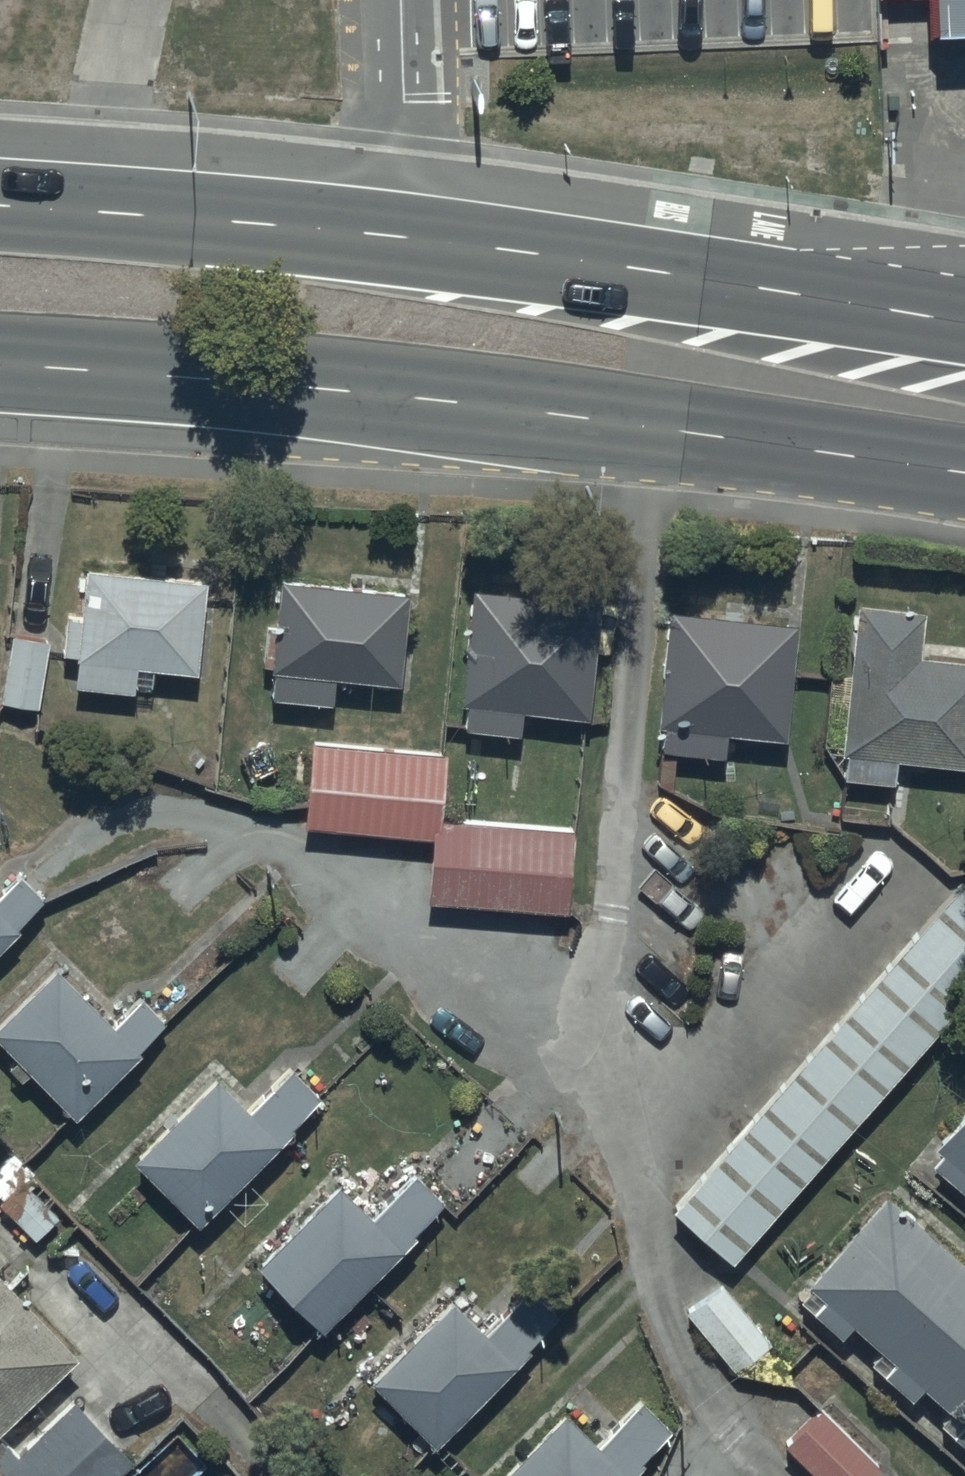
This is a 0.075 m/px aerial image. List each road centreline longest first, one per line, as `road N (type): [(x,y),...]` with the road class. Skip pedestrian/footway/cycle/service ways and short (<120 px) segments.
road 1 (primary): [(0,205),(599,263),(964,321)]
road 2 (primary): [(964,472),(512,408),(0,368)]

